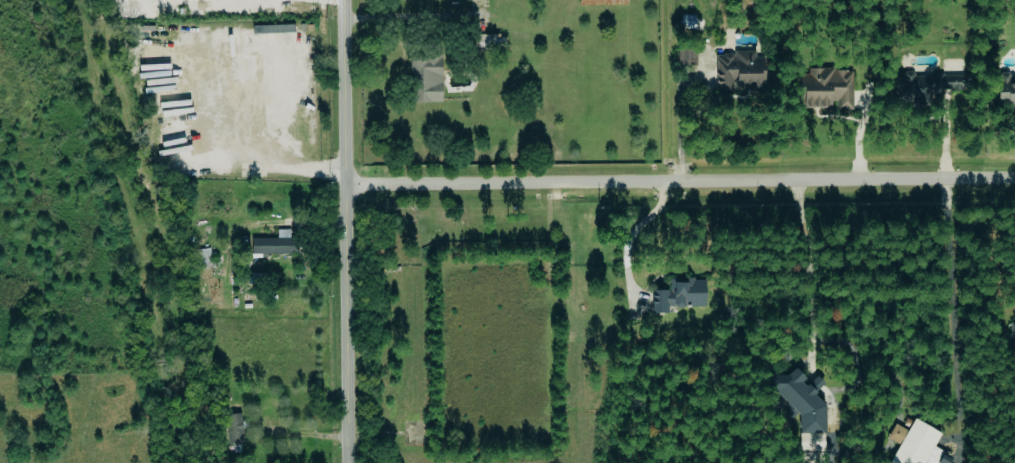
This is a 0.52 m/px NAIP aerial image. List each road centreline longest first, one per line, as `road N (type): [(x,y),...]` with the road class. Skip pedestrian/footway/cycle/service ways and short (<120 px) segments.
road 1 (residential): [(342,186),(1014,180)]
road 2 (secondary): [(345,462),(346,0)]

